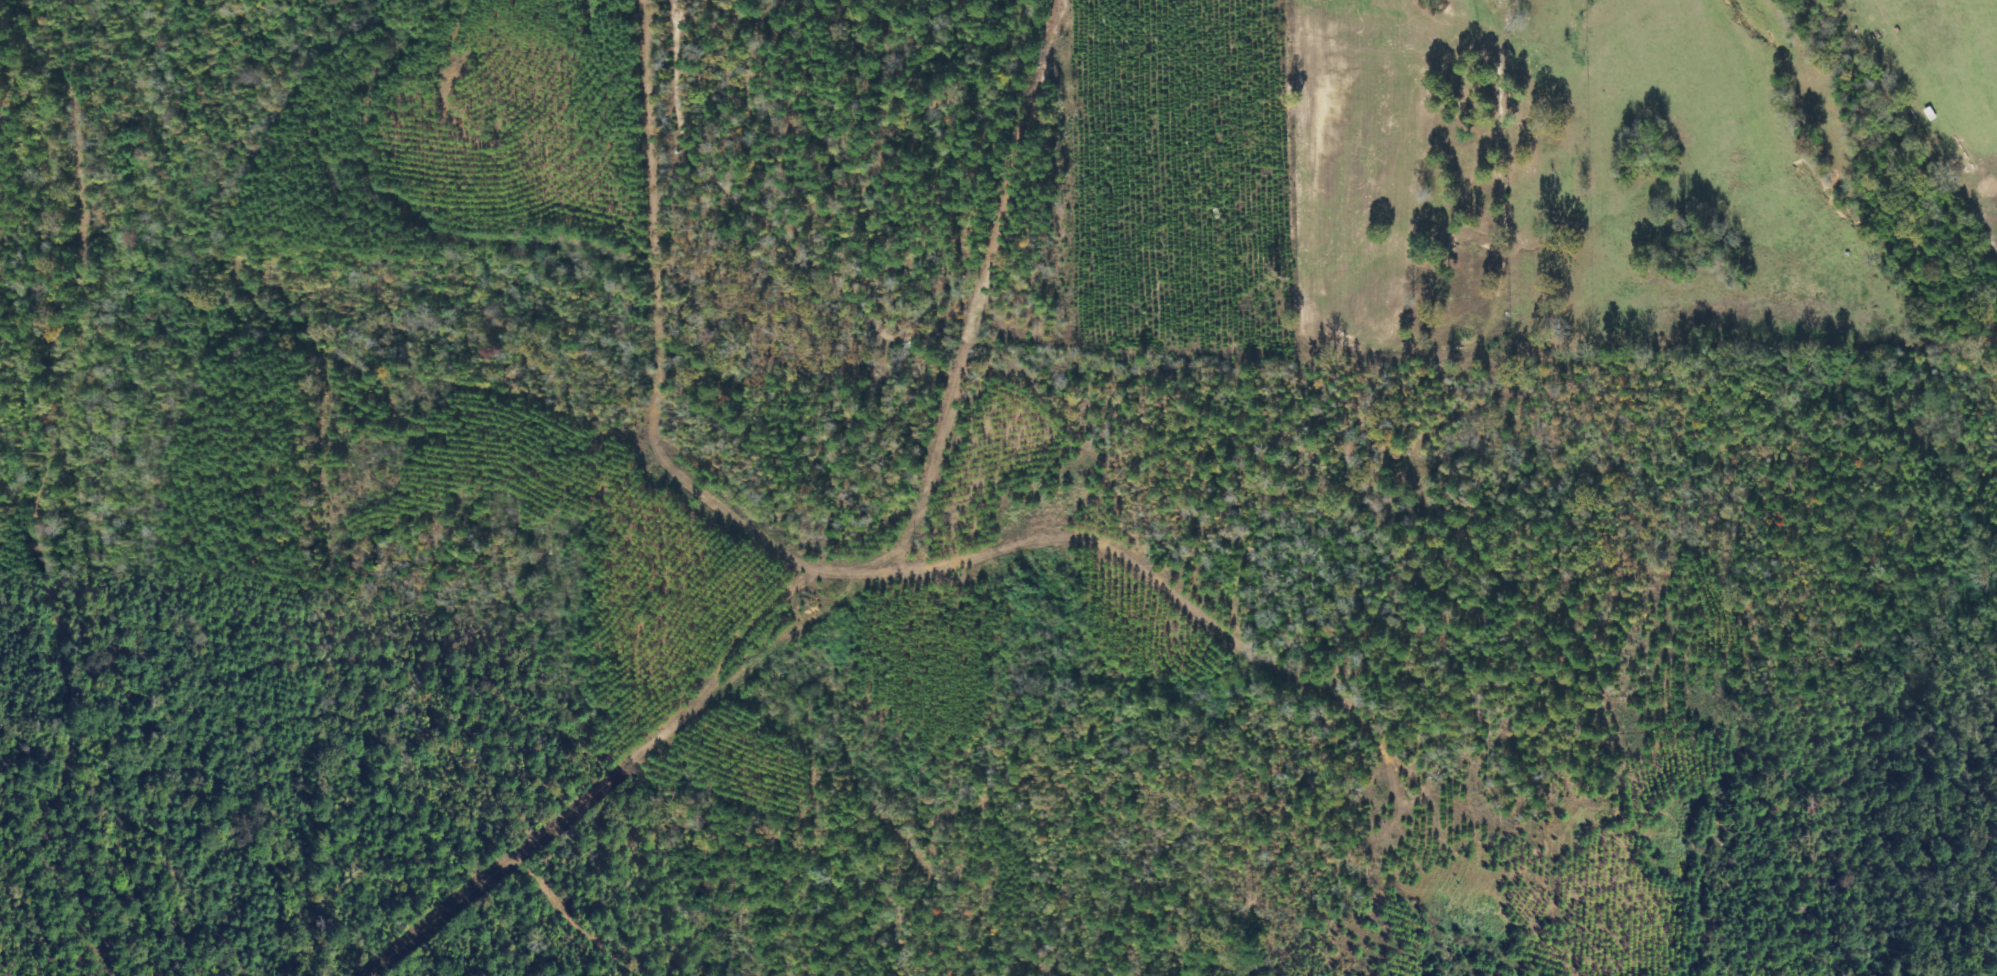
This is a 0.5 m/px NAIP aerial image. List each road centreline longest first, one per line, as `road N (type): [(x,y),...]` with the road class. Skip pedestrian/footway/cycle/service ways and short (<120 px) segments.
road 1 (residential): [(1214,578),(1057,511),(804,537),(485,445),(308,338),(146,201),(65,176)]
road 2 (residential): [(178,975),(127,806),(112,640),(86,572),(60,404),(65,176),(43,0)]

